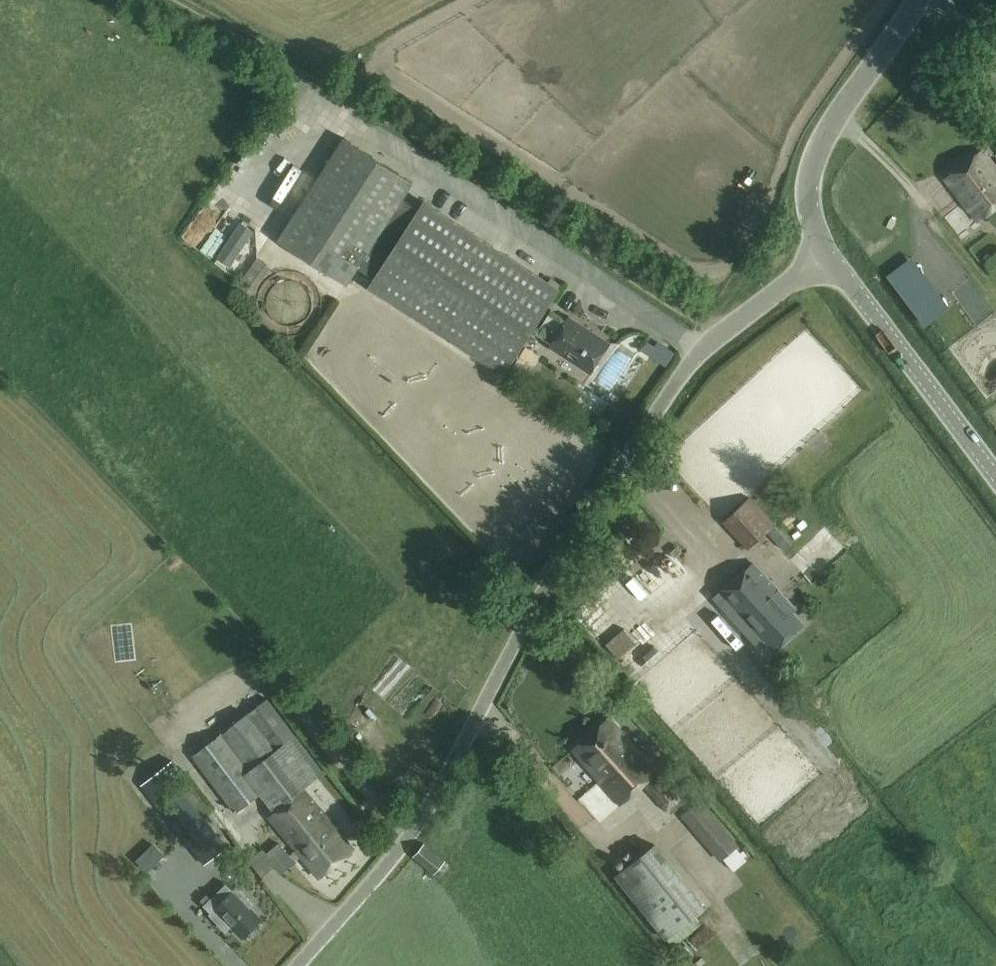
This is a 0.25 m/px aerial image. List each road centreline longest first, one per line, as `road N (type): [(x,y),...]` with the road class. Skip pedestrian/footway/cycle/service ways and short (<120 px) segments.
road 1 (unclassified): [(297,965),(427,809),(548,583),(685,367),(730,324),(830,254)]
road 2 (track): [(178,0),(367,100),(720,332)]
road 3 (unclassified): [(830,254),(804,195),(814,147),(915,0)]
road 4 (unclassified): [(995,474),(830,254)]

